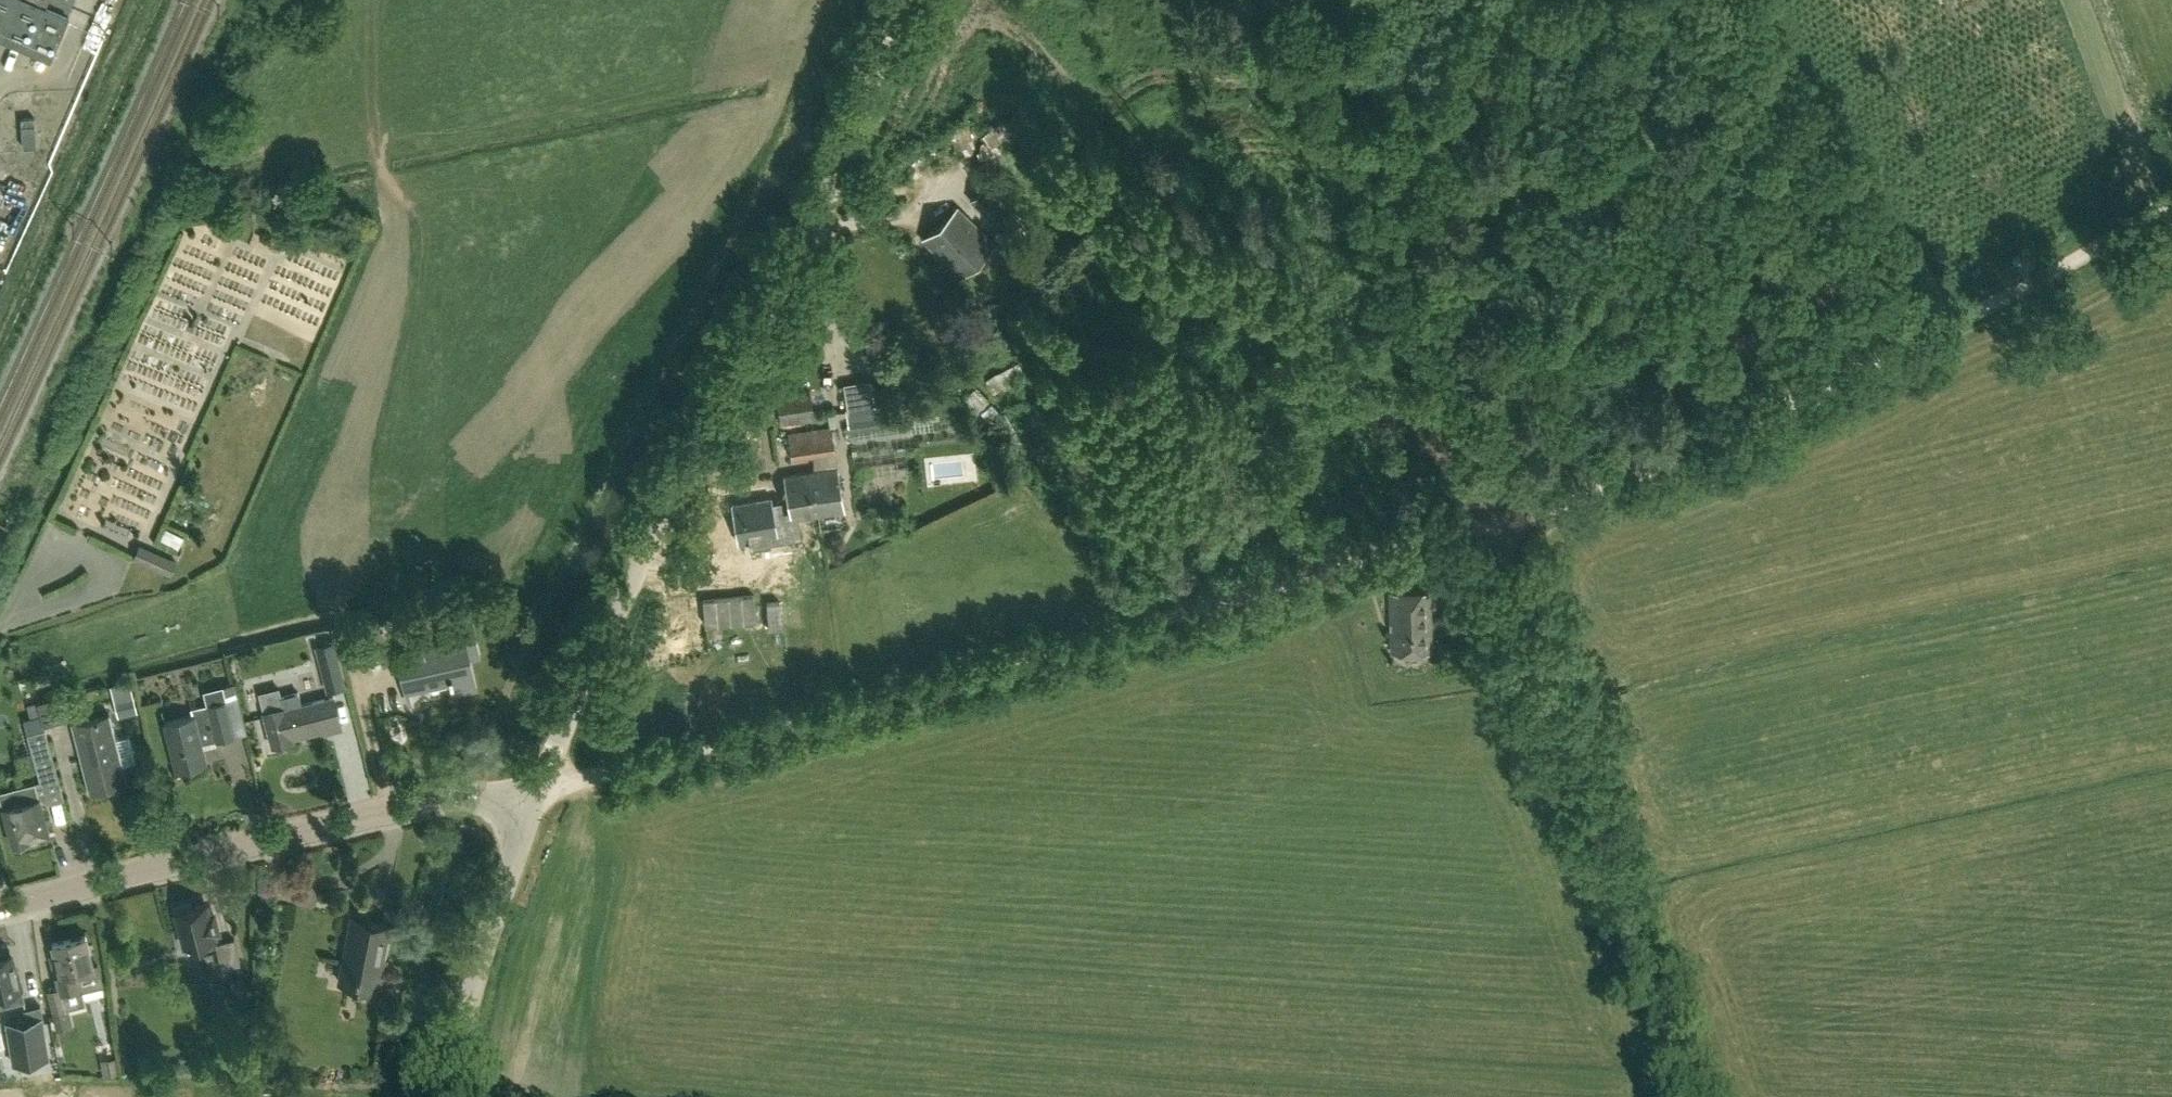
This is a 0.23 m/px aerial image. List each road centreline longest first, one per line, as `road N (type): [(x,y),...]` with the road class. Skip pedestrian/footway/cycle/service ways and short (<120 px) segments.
road 1 (unclassified): [(537,796),(626,590),(826,195),(904,0)]
road 2 (track): [(1492,533),(1691,1096)]
road 3 (residential): [(0,911),(453,795)]
road 4 (unclassified): [(450,1096),(537,796)]

